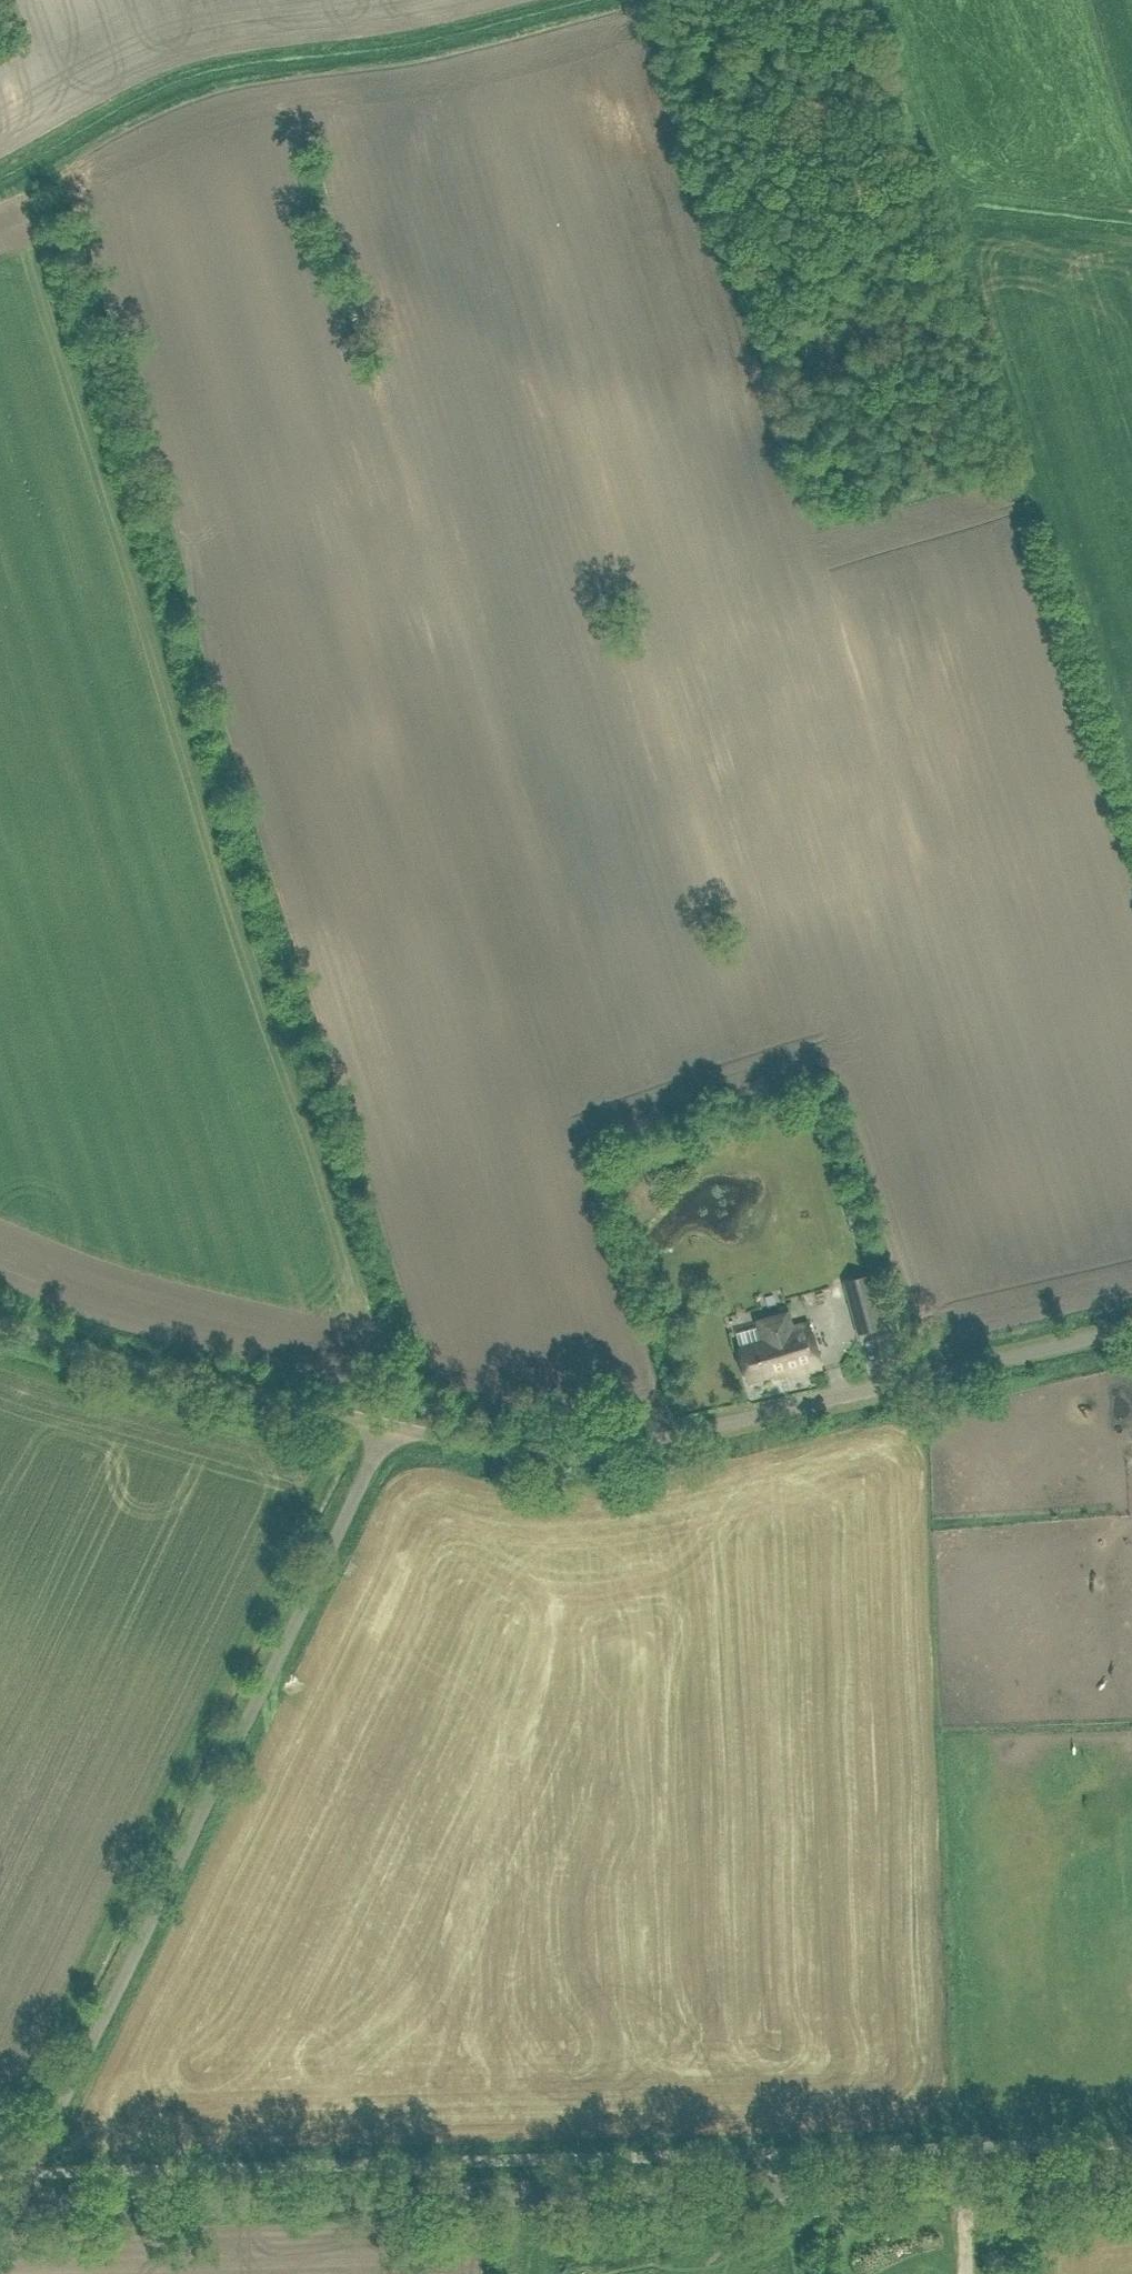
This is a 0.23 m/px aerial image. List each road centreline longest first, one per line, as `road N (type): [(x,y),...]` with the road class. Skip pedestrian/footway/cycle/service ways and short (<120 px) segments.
road 1 (tertiary): [(22,2209),(1131,2175)]
road 2 (unclassified): [(22,2209),(31,2172),(388,1426)]
road 3 (unclassified): [(1131,1329),(614,1448),(515,1450),(388,1426)]
road 4 (unclassified): [(388,1426),(0,1324)]

